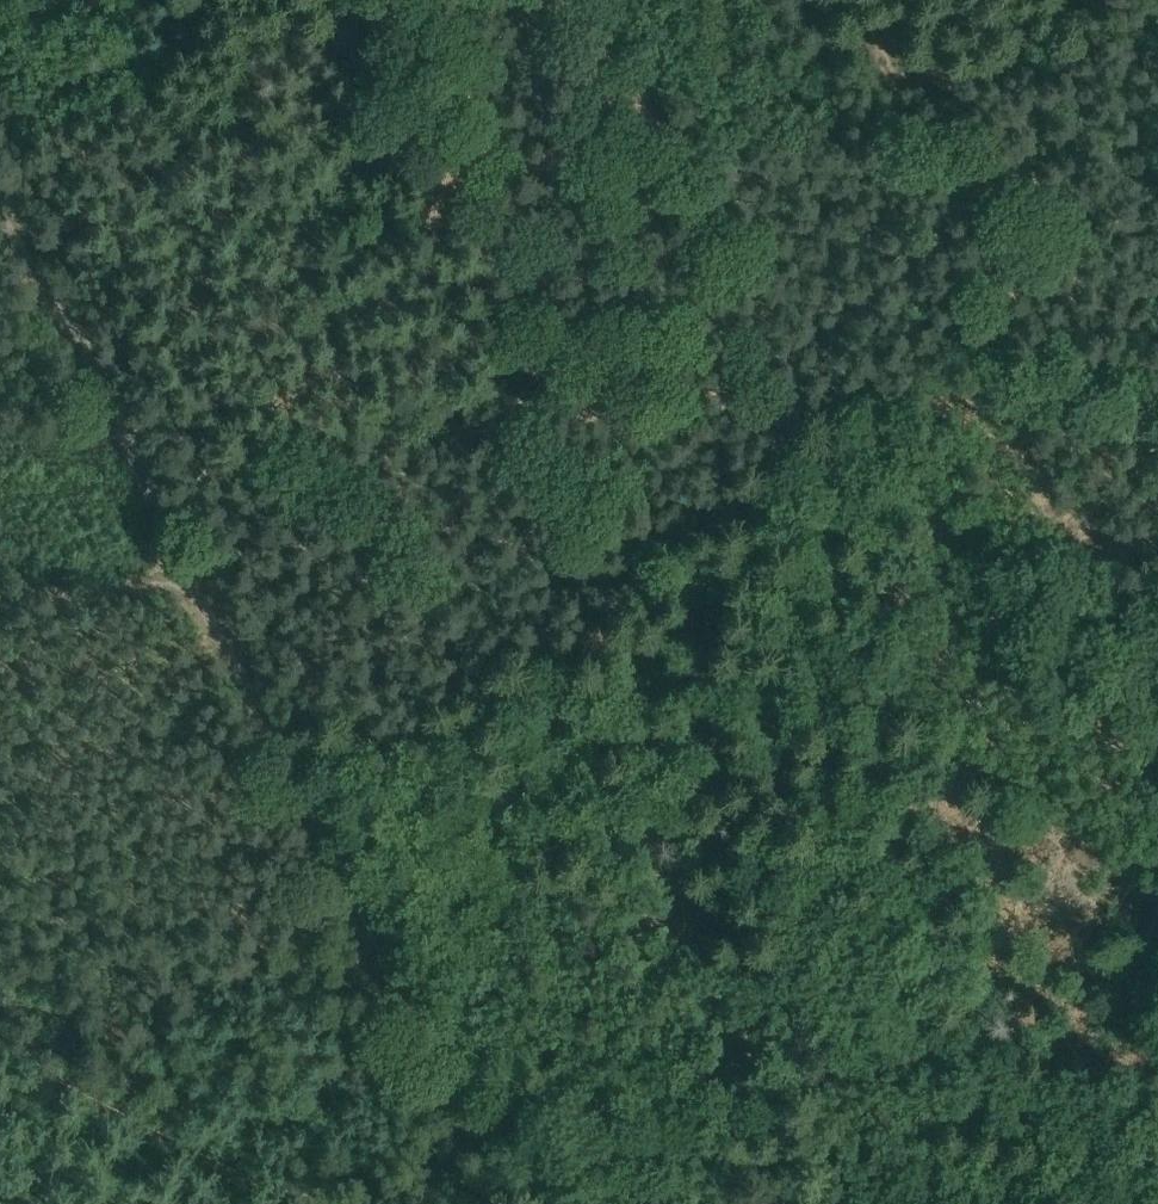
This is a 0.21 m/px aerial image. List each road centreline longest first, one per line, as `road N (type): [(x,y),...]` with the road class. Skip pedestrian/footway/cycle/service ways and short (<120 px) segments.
road 1 (track): [(287,762),(399,991),(514,1170)]
road 2 (track): [(0,231),(190,569)]
road 3 (track): [(311,1203),(0,1054)]
road 4 (track): [(190,569),(253,694)]

